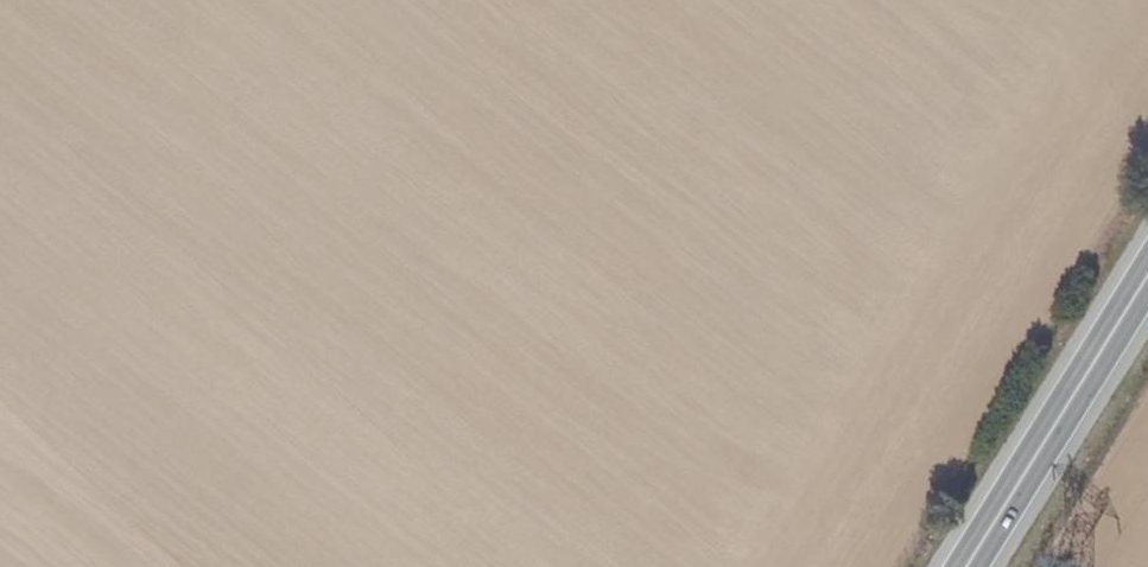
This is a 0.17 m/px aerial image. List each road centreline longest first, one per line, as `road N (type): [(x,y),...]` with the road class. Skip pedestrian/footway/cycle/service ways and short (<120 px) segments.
road 1 (secondary): [(1147,278),(967,566)]

